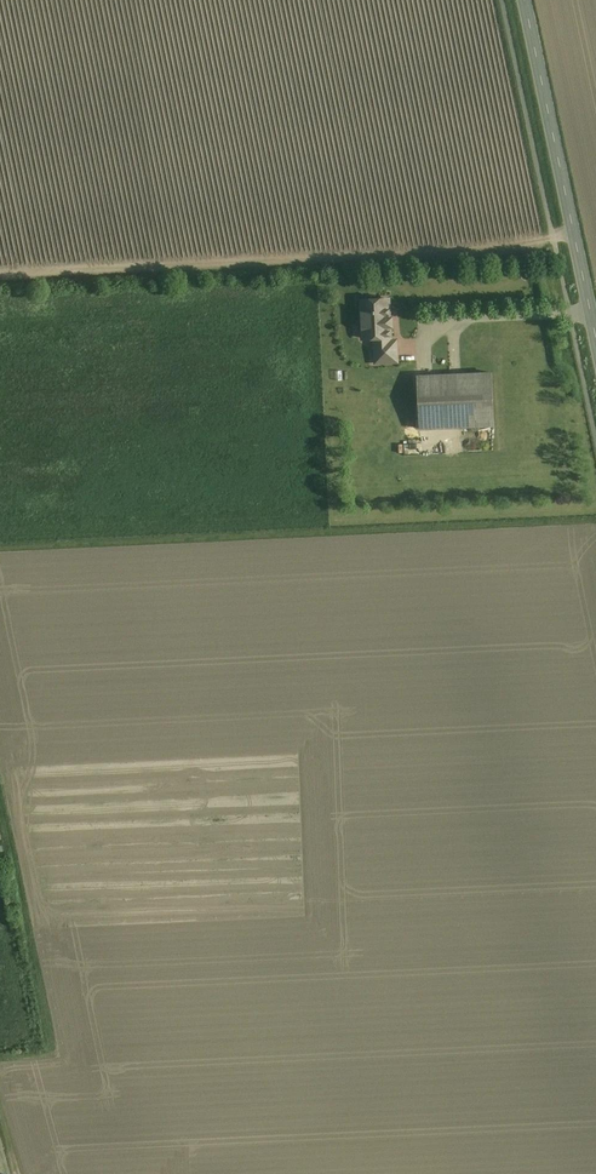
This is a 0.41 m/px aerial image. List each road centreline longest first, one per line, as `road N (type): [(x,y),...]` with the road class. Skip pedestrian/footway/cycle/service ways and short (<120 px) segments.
road 1 (track): [(574,234),(519,250),(0,273)]
road 2 (tertiary): [(525,0),(595,337)]
road 3 (track): [(0,843),(44,1054),(0,1059)]
road 4 (track): [(17,922),(235,899)]

